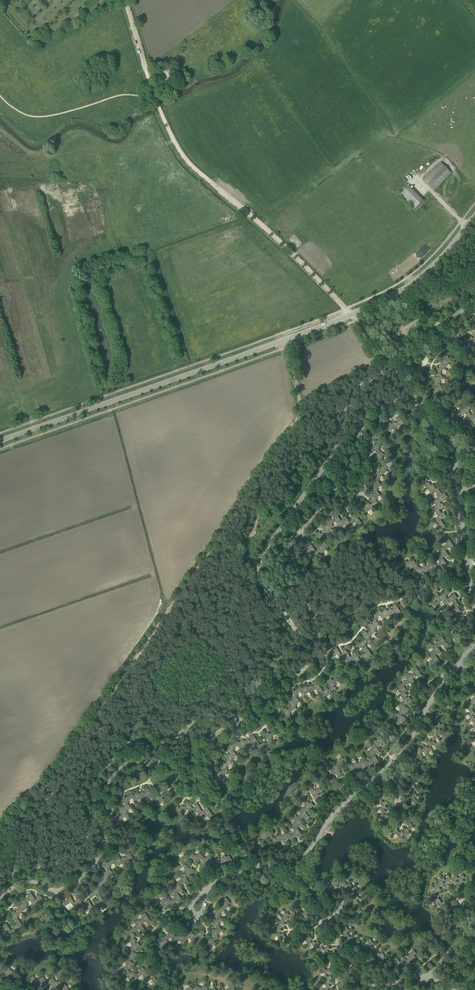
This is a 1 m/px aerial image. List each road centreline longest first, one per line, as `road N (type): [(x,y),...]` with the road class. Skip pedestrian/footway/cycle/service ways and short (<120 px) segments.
road 1 (track): [(288,348),(300,409),(284,440),(55,770),(0,827)]
road 2 (unclassified): [(0,441),(376,304),(421,275),(474,218)]
road 3 (track): [(348,310),(203,175),(178,146),(153,95)]

